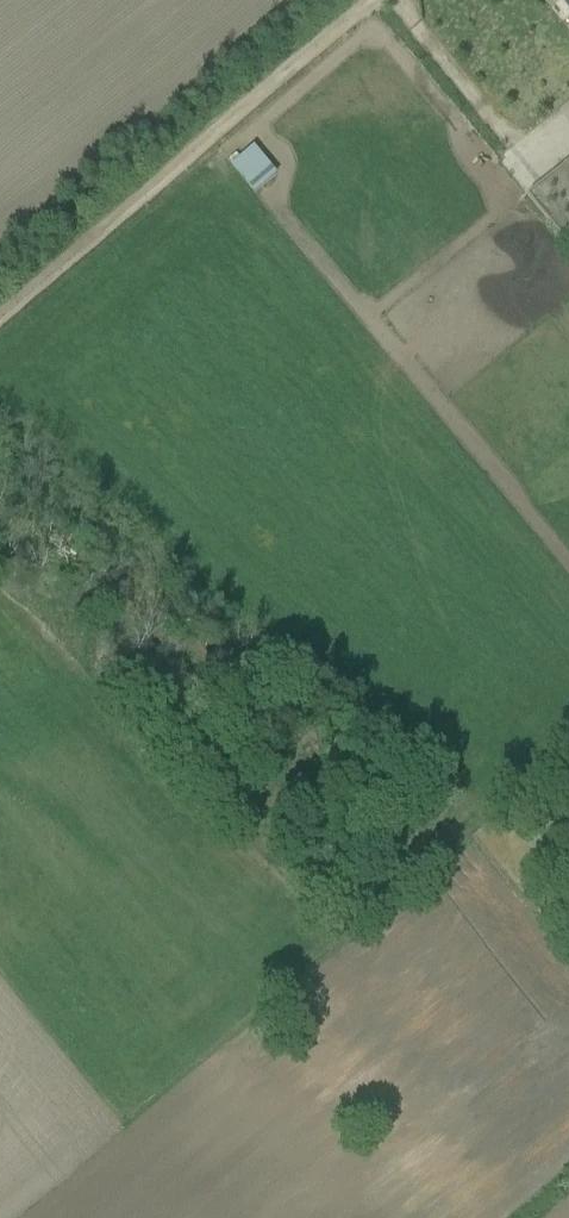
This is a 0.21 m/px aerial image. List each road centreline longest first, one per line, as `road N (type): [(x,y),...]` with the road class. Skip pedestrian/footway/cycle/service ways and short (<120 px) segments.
road 1 (track): [(0,317),(373,0)]

